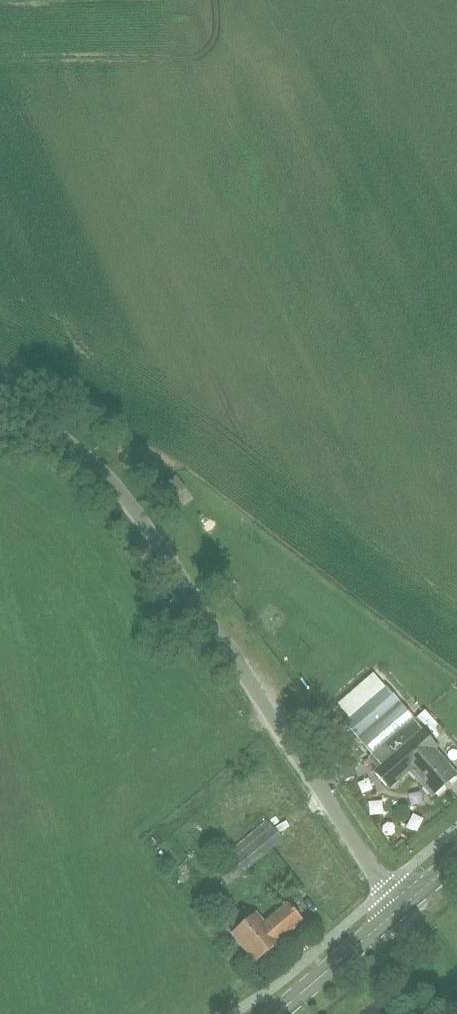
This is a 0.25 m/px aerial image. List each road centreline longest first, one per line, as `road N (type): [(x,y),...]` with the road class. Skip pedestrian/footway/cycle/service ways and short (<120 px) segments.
road 1 (unclassified): [(401,907),(122,493),(78,449),(0,401)]
road 2 (tertiary): [(276,1013),(401,907)]

